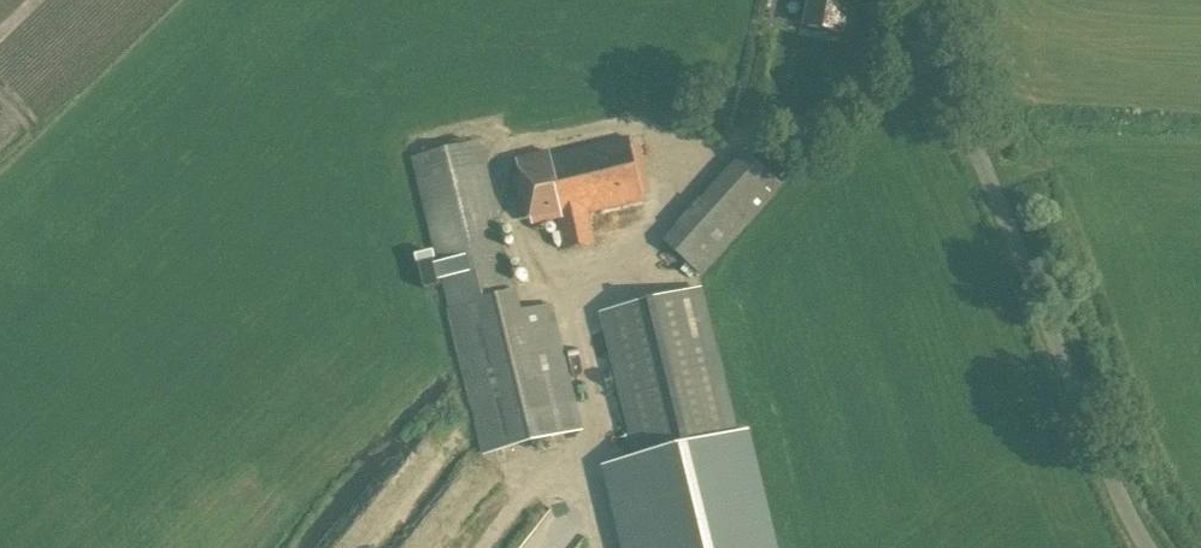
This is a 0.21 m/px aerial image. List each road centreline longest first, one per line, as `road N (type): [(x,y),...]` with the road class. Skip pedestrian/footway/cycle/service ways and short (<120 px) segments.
road 1 (unclassified): [(1147,547),(952,84)]

